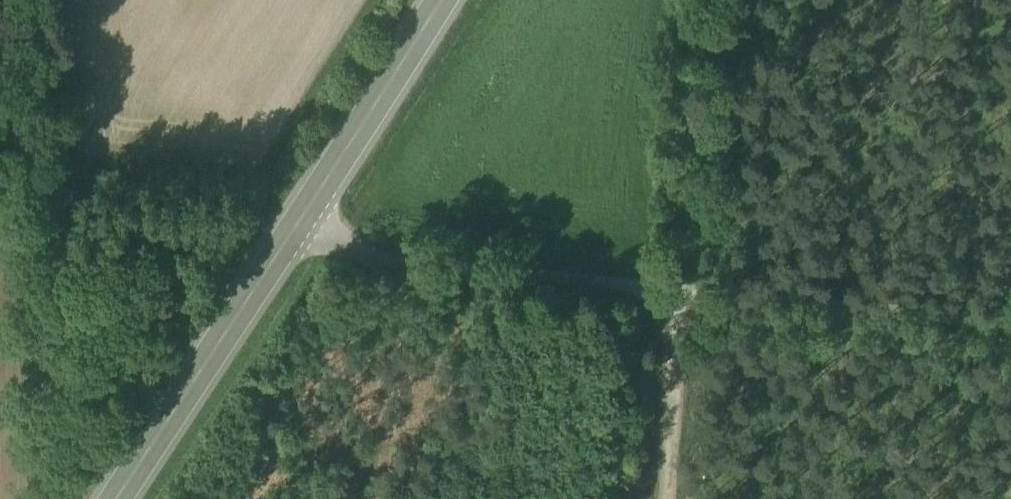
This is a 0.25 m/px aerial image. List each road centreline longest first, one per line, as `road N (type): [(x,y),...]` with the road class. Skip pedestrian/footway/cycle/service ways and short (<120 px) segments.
road 1 (unclassified): [(1010,326),(436,272),(289,237)]
road 2 (secondary): [(289,237),(117,498)]
road 3 (secondary): [(444,0),(289,237)]
road 4 (track): [(673,295),(657,498)]

